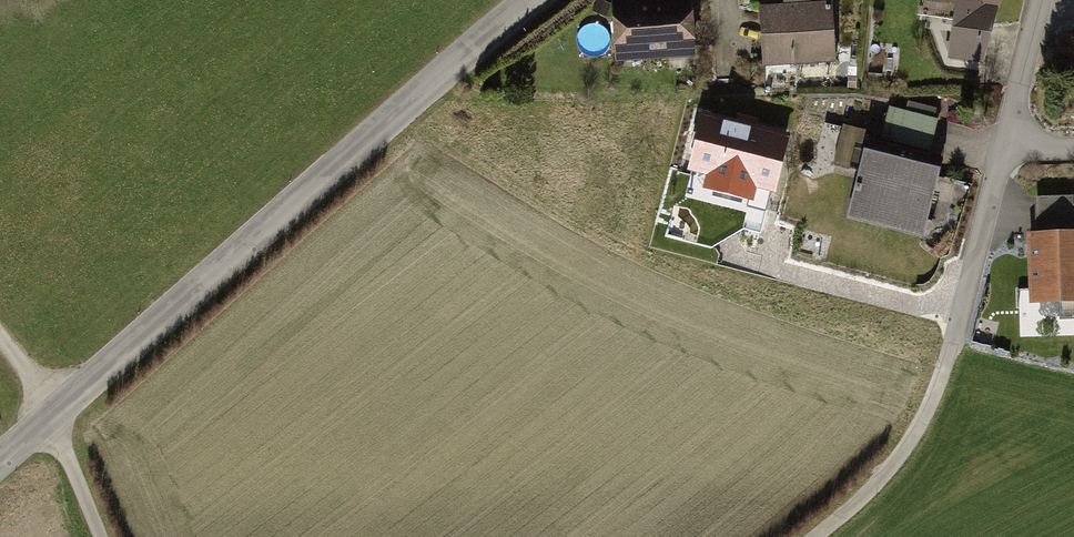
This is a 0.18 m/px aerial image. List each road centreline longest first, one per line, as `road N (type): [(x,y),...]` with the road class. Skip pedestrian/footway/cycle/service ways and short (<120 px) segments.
road 1 (unclassified): [(537,0),(0,463)]
road 2 (residential): [(1003,150),(925,420)]
road 3 (track): [(925,420),(853,510),(819,536)]
road 4 (residential): [(1044,0),(1003,150)]
road 5 (track): [(98,536),(51,418)]

